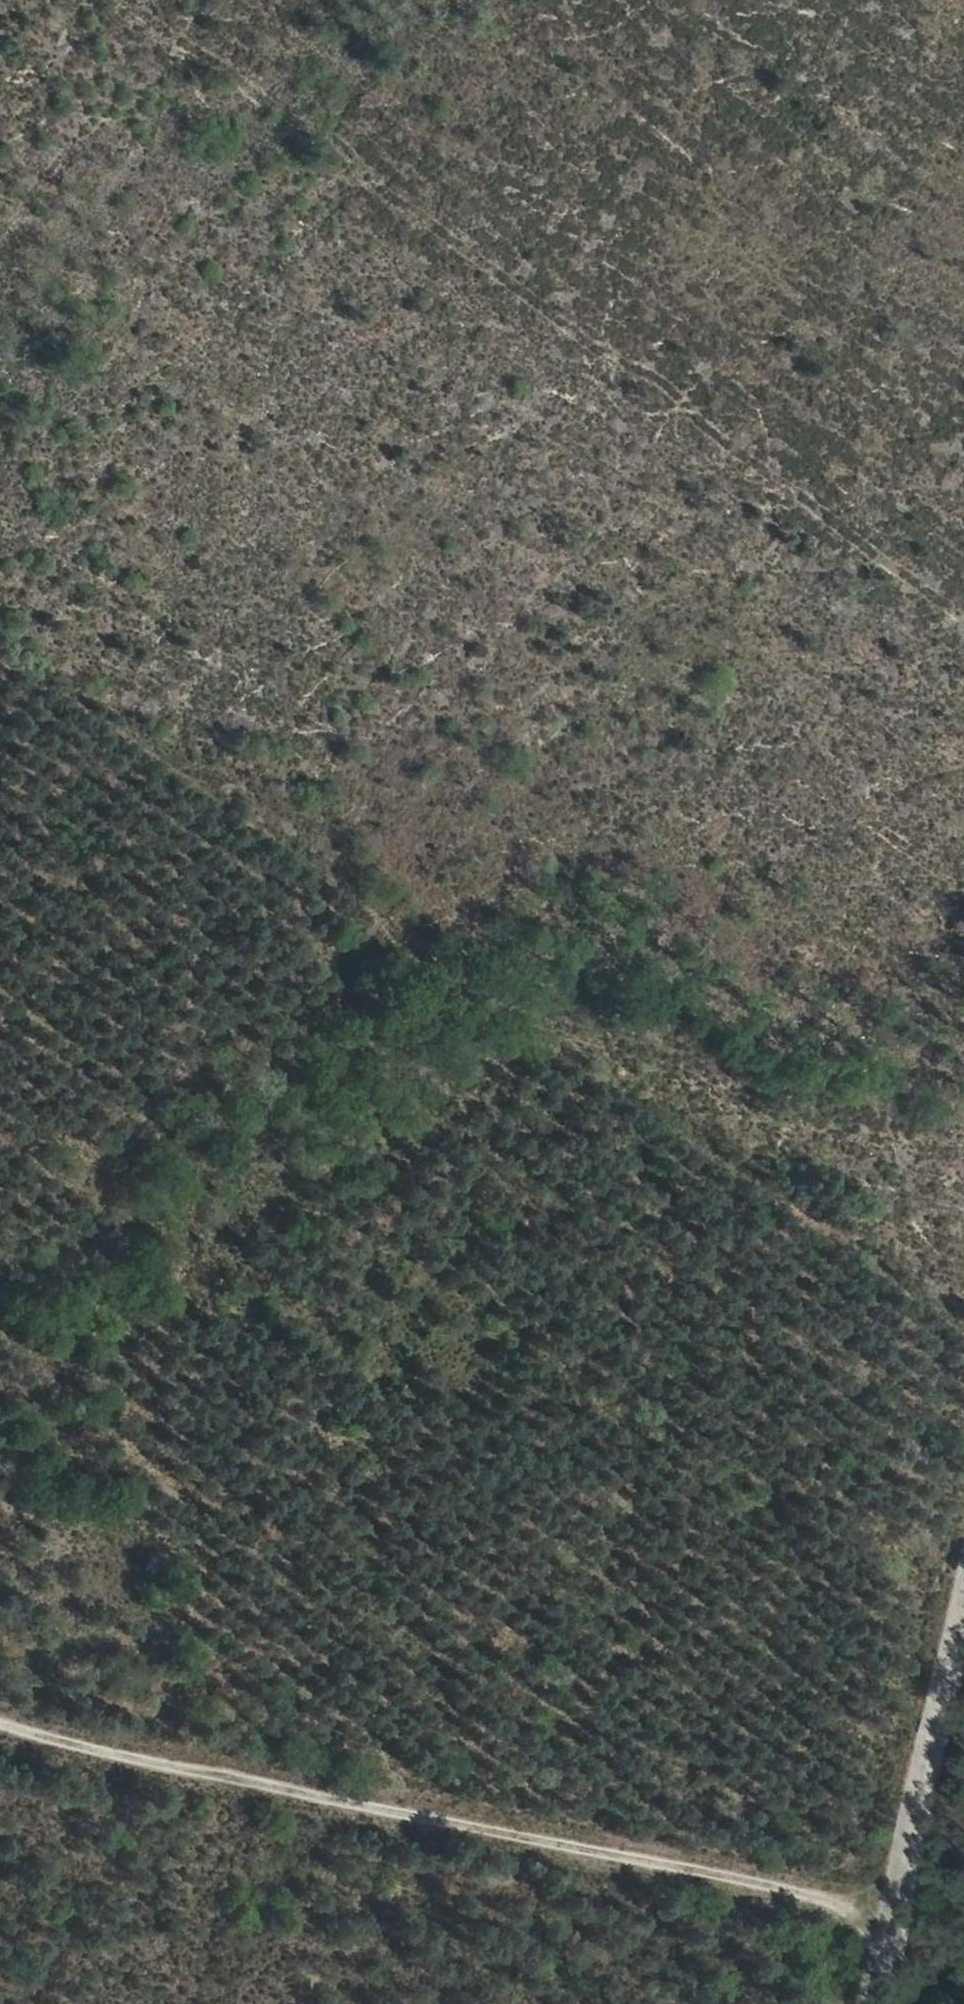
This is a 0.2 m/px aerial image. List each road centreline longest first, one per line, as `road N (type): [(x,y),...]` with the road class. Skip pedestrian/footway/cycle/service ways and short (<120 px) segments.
road 1 (track): [(0,1725),(900,1922)]
road 2 (track): [(963,1658),(881,2003)]

